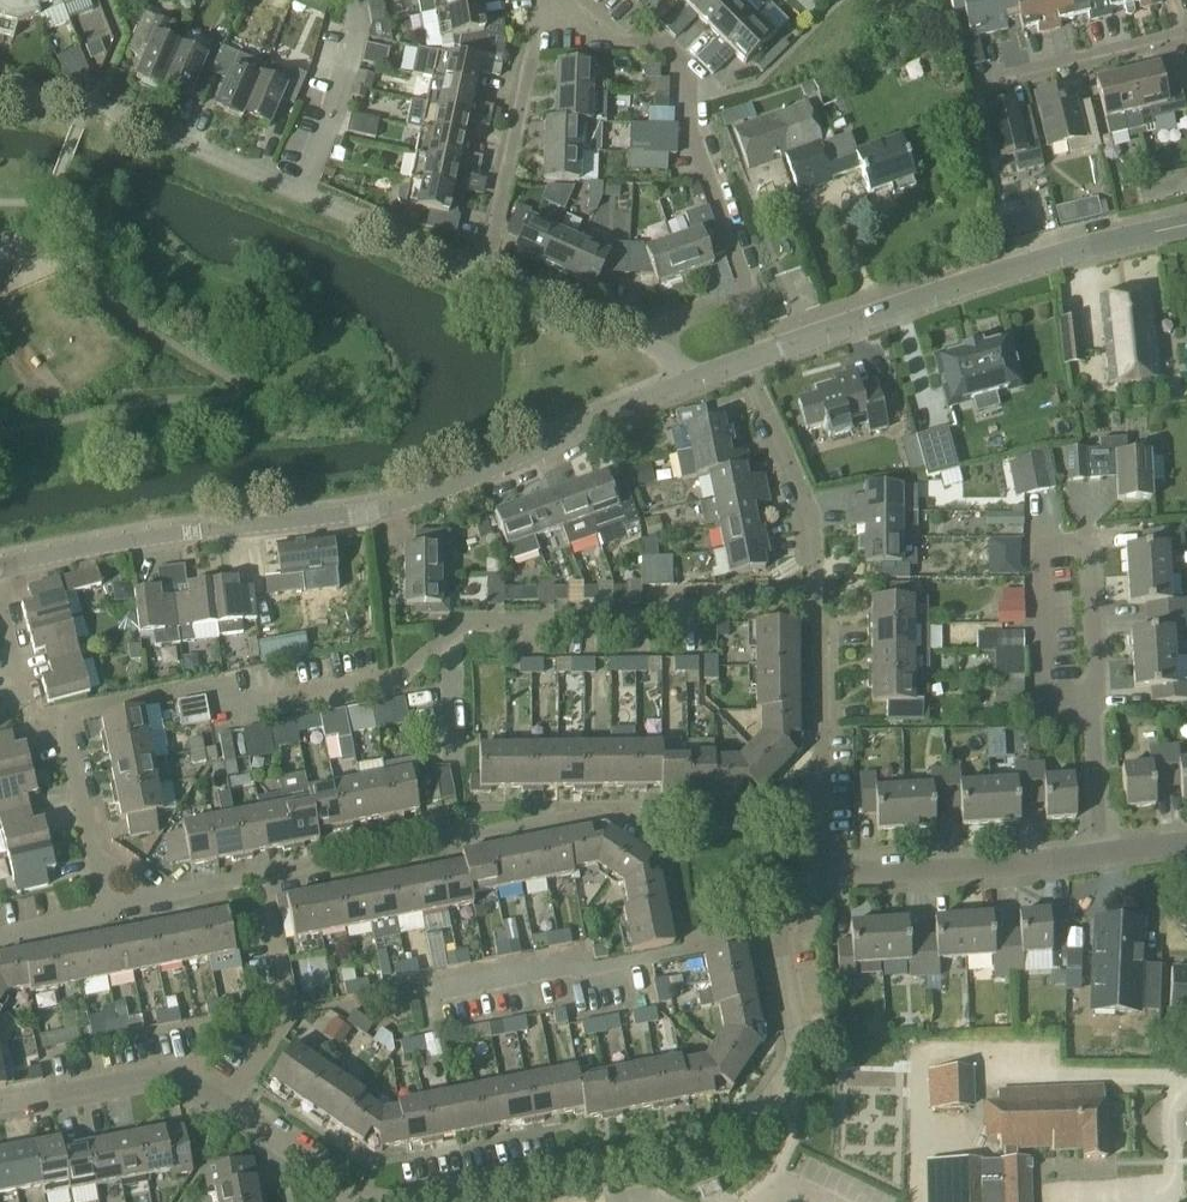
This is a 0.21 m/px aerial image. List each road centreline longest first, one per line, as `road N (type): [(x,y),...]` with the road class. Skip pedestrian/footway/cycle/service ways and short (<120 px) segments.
road 1 (residential): [(685,382),(422,497),(0,568)]
road 2 (residential): [(357,1195),(393,1200),(749,1132),(800,1054),(778,932),(812,868)]
road 3 (residential): [(264,880),(464,835),(602,815),(767,822),(817,807)]
road 4 (residential): [(657,345),(674,324),(736,301),(743,277),(695,144),(685,76),(662,47),(602,39),(559,0)]
road 5 (residential): [(746,362),(970,283),(1186,224)]
road 6 (residential): [(68,715),(207,687),(277,700),(397,678),(453,628)]
road 7 (residential): [(1093,706),(1087,544),(1036,545),(1043,708)]
road 8 (residential): [(453,628),(464,620),(681,617),(700,603),(814,603)]
road 9 (residential): [(299,192),(106,108),(0,90)]
road 10 (residential): [(812,868),(926,872),(1102,855)]
road 11 (residential): [(488,271),(548,0)]
road 12 (residential): [(814,603),(808,502),(746,362)]
road 13 (residential): [(225,1106),(288,1021),(264,880)]
road 14 (residential): [(225,1106),(182,1074),(0,1107)]
road 15 (residential): [(488,271),(299,192)]
road 16 (residential): [(817,807),(814,603)]
road 17 (residential): [(113,912),(68,715)]
road 18 (residential): [(299,192),(338,74),(336,0)]
road 19 (residential): [(998,79),(1186,33)]
road 20 (residential): [(657,345),(488,271)]
road 21 (residential): [(68,715),(43,720),(32,713),(0,588)]
road 22 (residential): [(357,1195),(225,1106)]
road 23 (residential): [(113,912),(264,880)]
road 24 (residential): [(1102,855),(1093,706)]
road 25 (residential): [(453,753),(453,628)]

